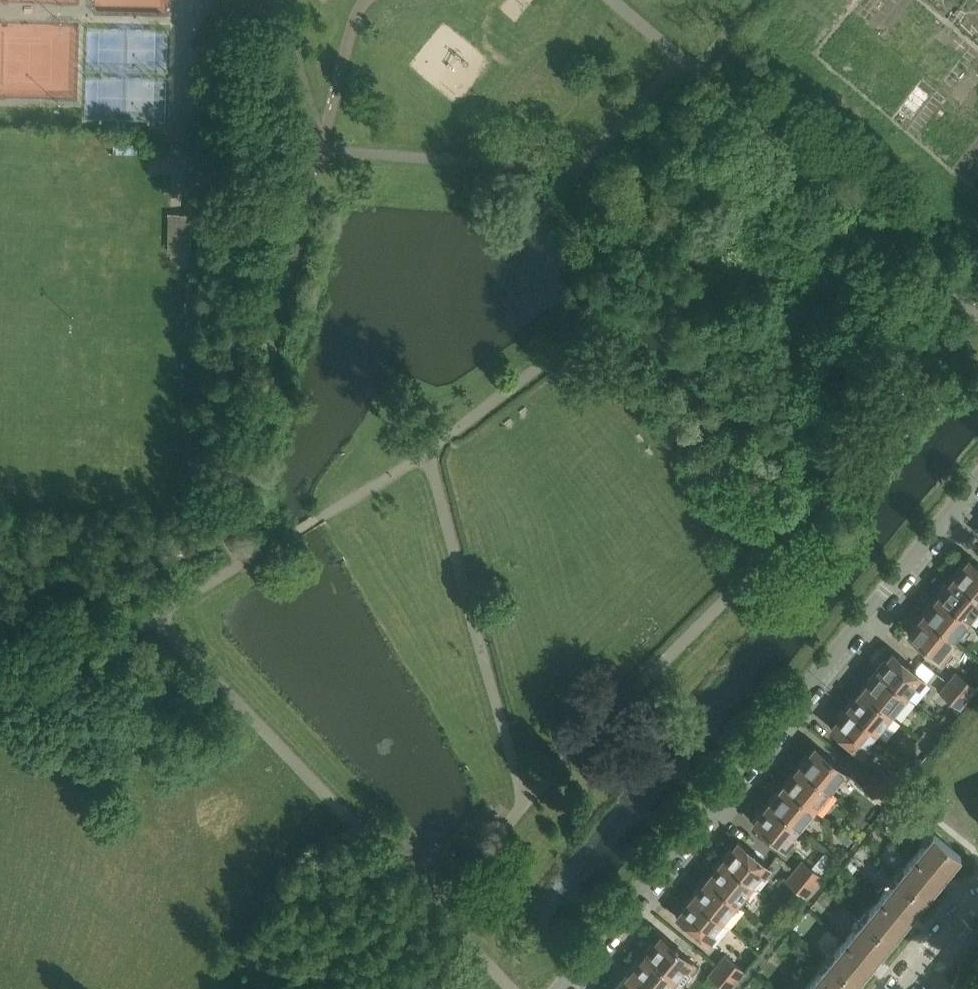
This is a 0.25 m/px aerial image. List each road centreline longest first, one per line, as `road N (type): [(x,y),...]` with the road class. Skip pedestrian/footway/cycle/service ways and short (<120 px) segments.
road 1 (residential): [(561,988),(977,480)]

